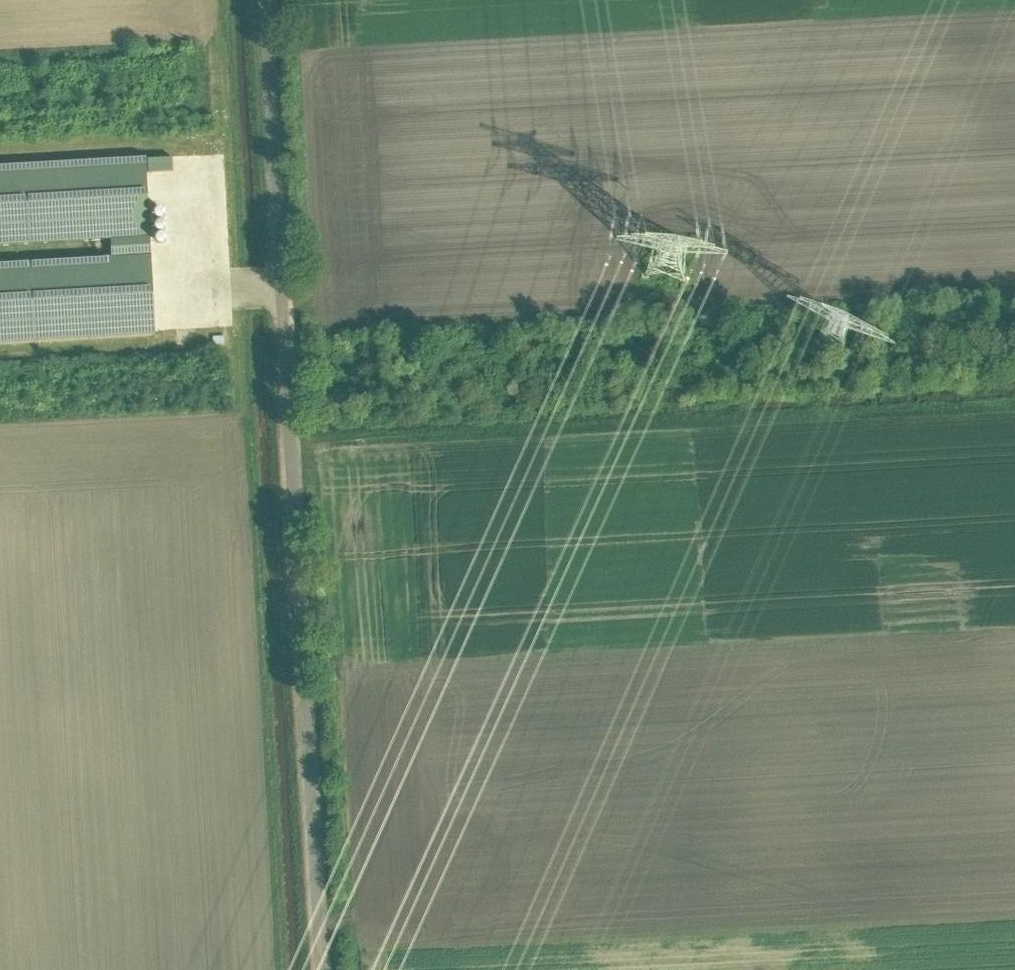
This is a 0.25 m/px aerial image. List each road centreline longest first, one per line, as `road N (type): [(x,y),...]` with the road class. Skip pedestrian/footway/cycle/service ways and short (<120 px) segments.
road 1 (unclassified): [(324,969),(267,0)]

